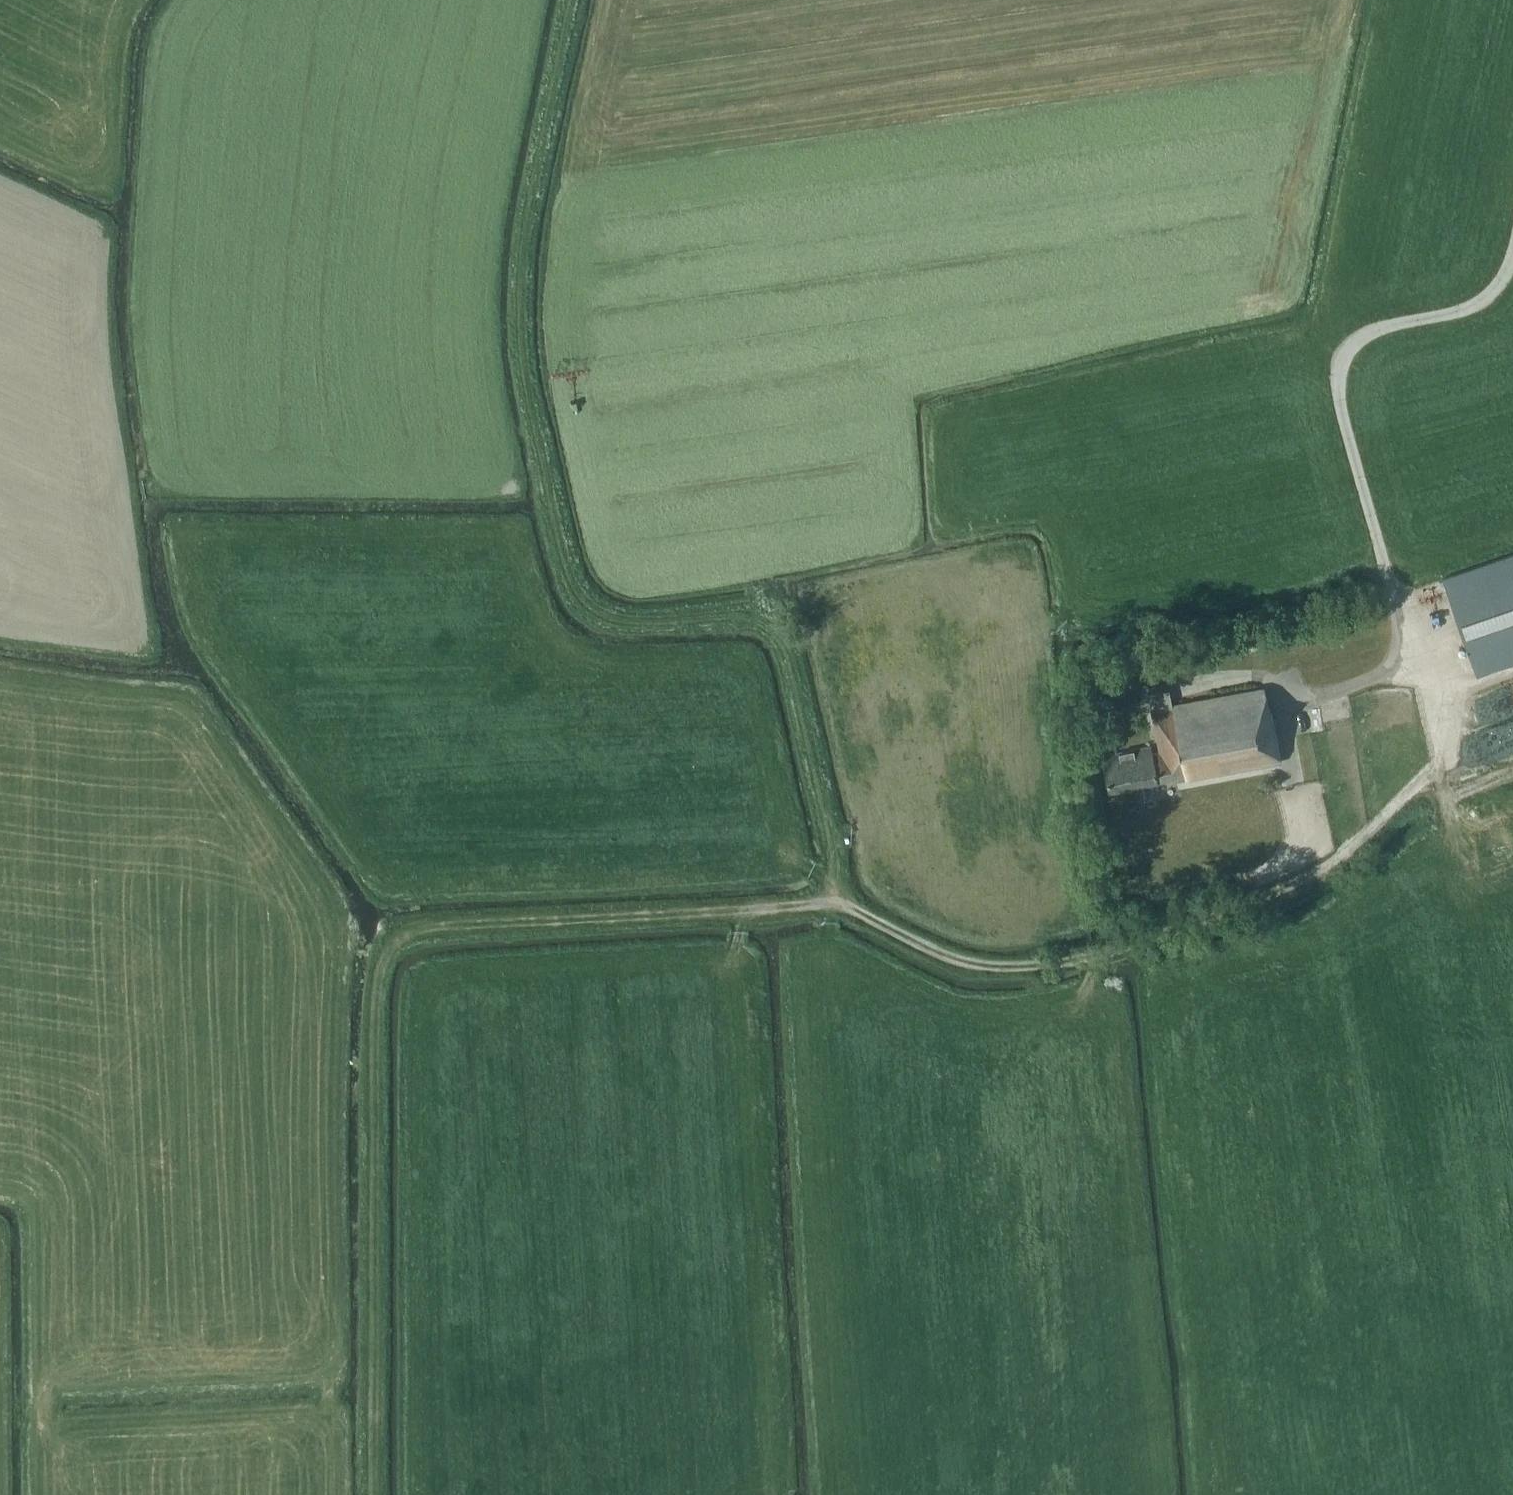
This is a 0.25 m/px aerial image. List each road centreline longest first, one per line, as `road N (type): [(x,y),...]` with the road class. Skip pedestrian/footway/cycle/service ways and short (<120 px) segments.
road 1 (track): [(836,907),(837,872),(777,615),(596,609),(550,521),(511,322),(535,122),(567,0)]
road 2 (track): [(836,907),(403,933),(373,970),(376,1494)]

